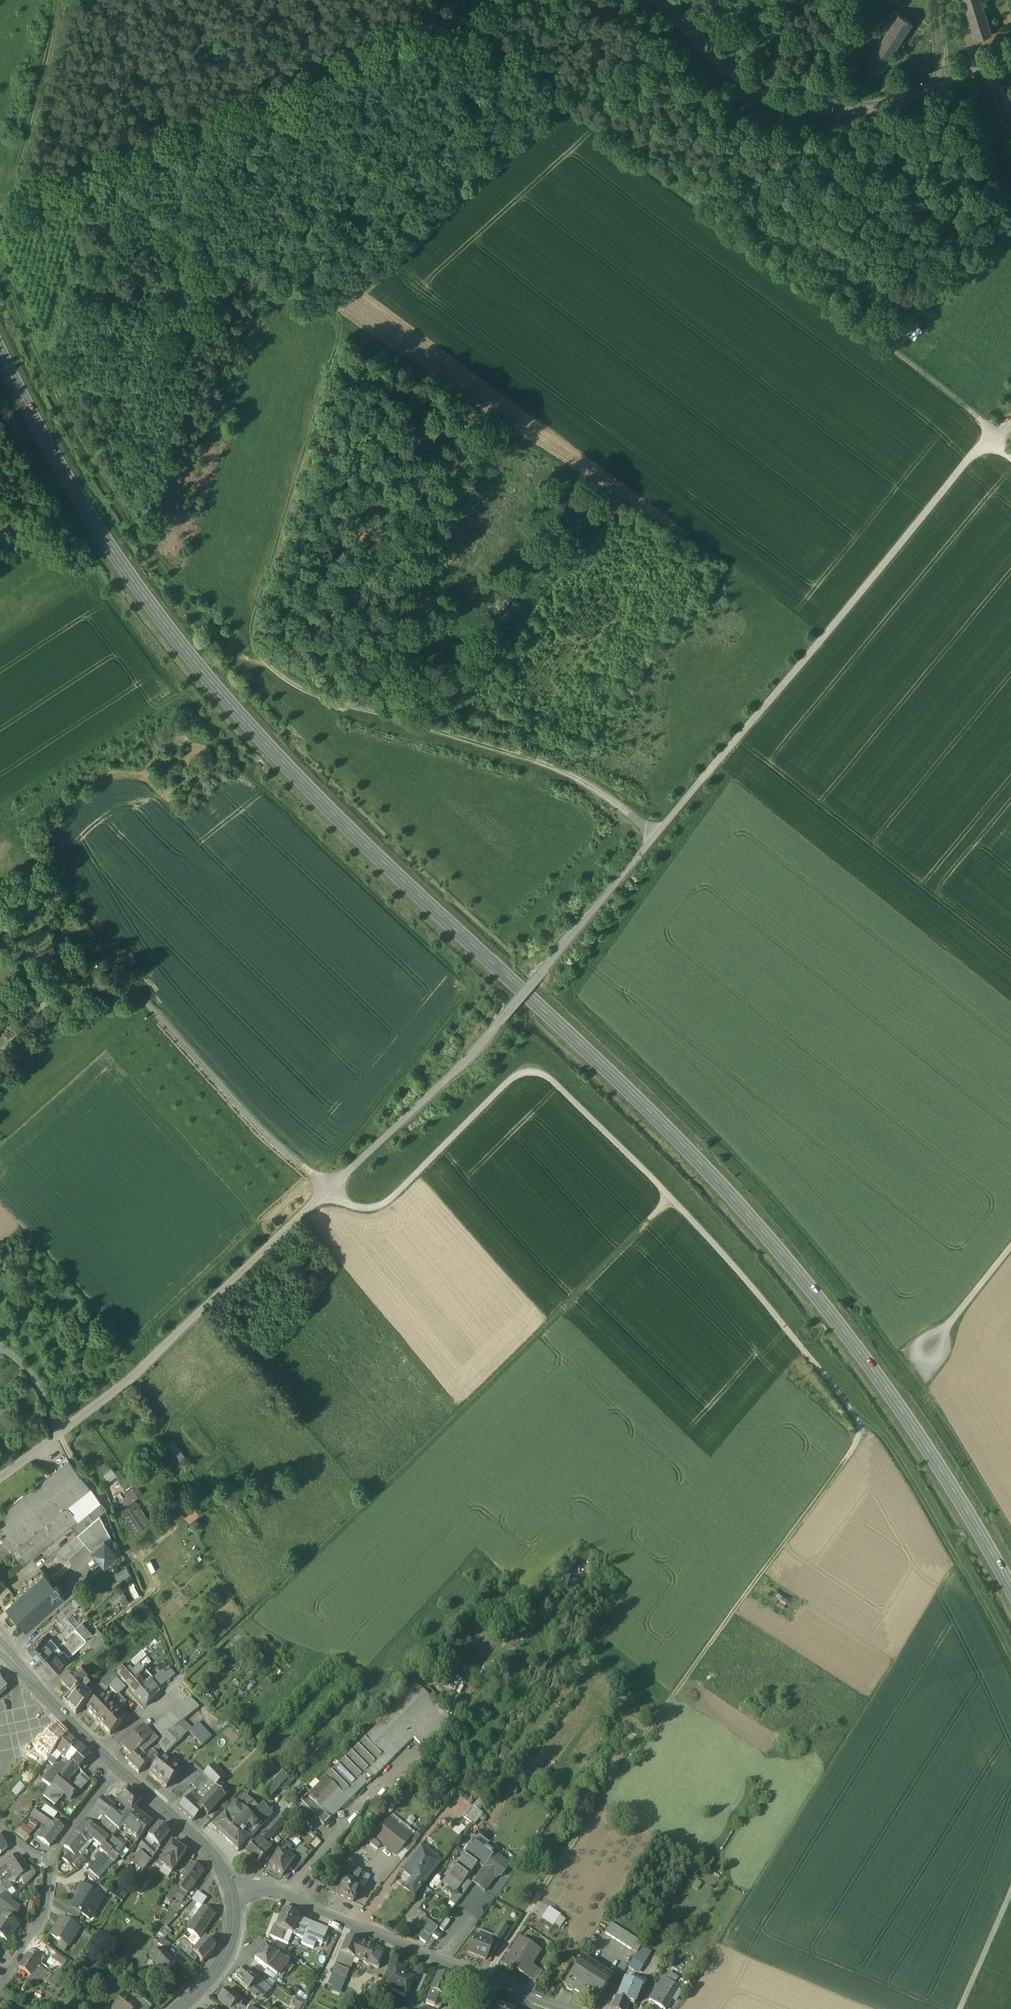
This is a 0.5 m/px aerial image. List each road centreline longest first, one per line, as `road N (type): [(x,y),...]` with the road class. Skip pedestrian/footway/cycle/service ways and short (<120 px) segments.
road 1 (primary): [(0,351),(67,479),(173,635),(336,814),(731,1193),(845,1328),(1010,1587)]
road 2 (track): [(60,1431),(254,1268),(488,1030),(1010,417)]
road 3 (track): [(0,213),(14,218),(433,29),(456,27),(477,34),(895,353),(1010,456)]
road 4 (track): [(328,1190),(357,1208),(376,1207),(513,1074),(543,1073),(766,1303),(859,1423),(860,1437)]
road 5 (track): [(310,690),(251,640),(250,629),(326,365),(346,329),(97,183)]
road 6 (track): [(181,1682),(281,1595),(668,1195)]
road 7 (track): [(488,1981),(860,1437)]
road 8 (track): [(0,264),(108,482),(198,611),(243,654),(310,690)]
road 9 (track): [(328,1190),(247,1113),(141,992),(89,922),(50,846)]
road 10 (track): [(666,0),(722,67),(779,106),(841,122),(895,115),(1010,65)]
road 11 (track): [(310,690),(549,761),(659,831)]
road 12 (residential): [(234,1889),(270,1887),(558,2008)]
road 13 (track): [(1010,1673),(883,1430),(859,1423)]
road 14 (tertiary): [(234,1889),(212,1856),(117,1769)]
road 15 (tertiary): [(102,1755),(0,1647)]
road 16 (track): [(919,1359),(1010,1249)]
road 17 (tertiary): [(179,2008),(224,1960),(237,1929),(234,1889)]
road 18 (track): [(960,2008),(1010,1892)]
road 19 (residential): [(0,1974),(41,1915),(48,1862)]

